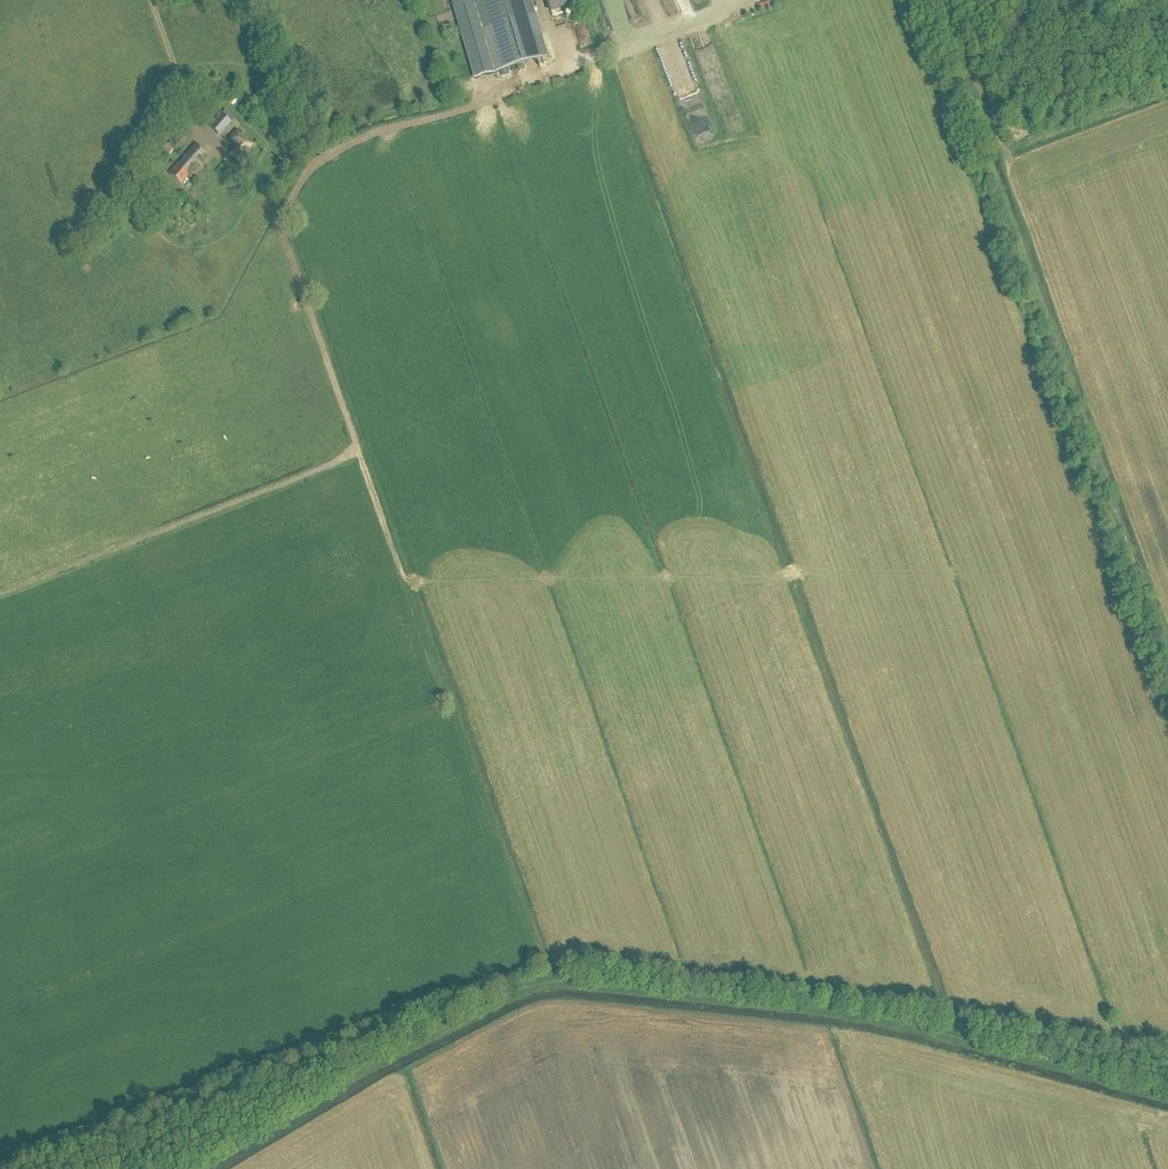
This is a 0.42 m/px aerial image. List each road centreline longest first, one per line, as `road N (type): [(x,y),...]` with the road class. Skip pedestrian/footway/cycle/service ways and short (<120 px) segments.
road 1 (track): [(946,0),(1001,149)]

